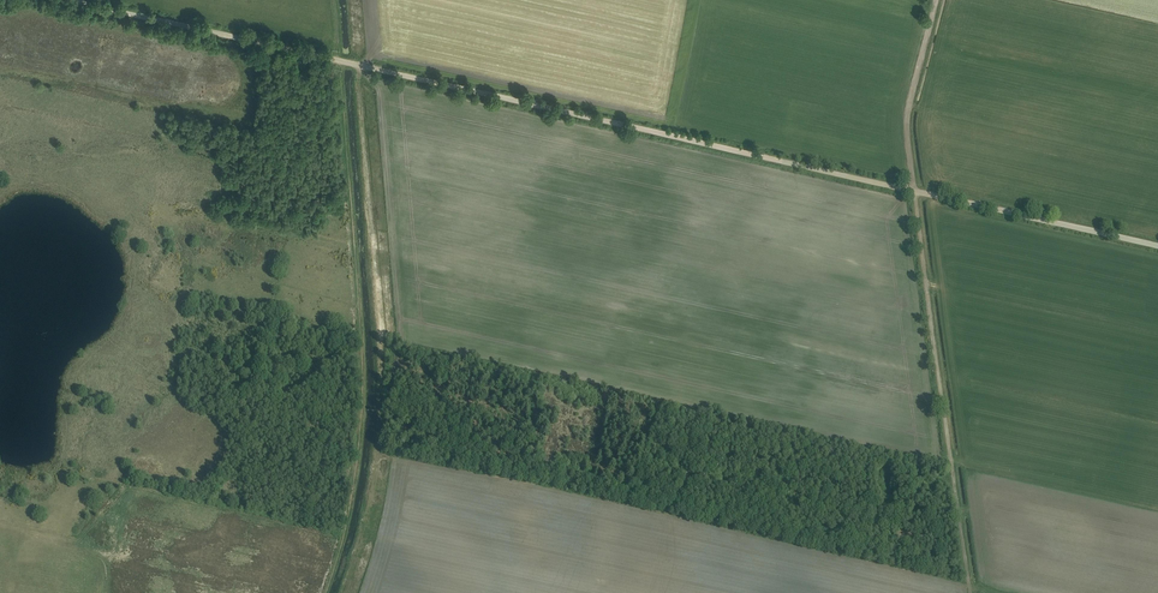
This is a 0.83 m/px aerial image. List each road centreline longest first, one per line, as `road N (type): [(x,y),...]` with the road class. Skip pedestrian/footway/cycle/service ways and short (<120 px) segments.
road 1 (track): [(341,61),(912,191)]
road 2 (track): [(912,191),(968,575)]
road 3 (track): [(67,0),(341,61)]
road 4 (track): [(912,191),(1157,246)]
road 5 (track): [(933,0),(906,115),(912,191)]

